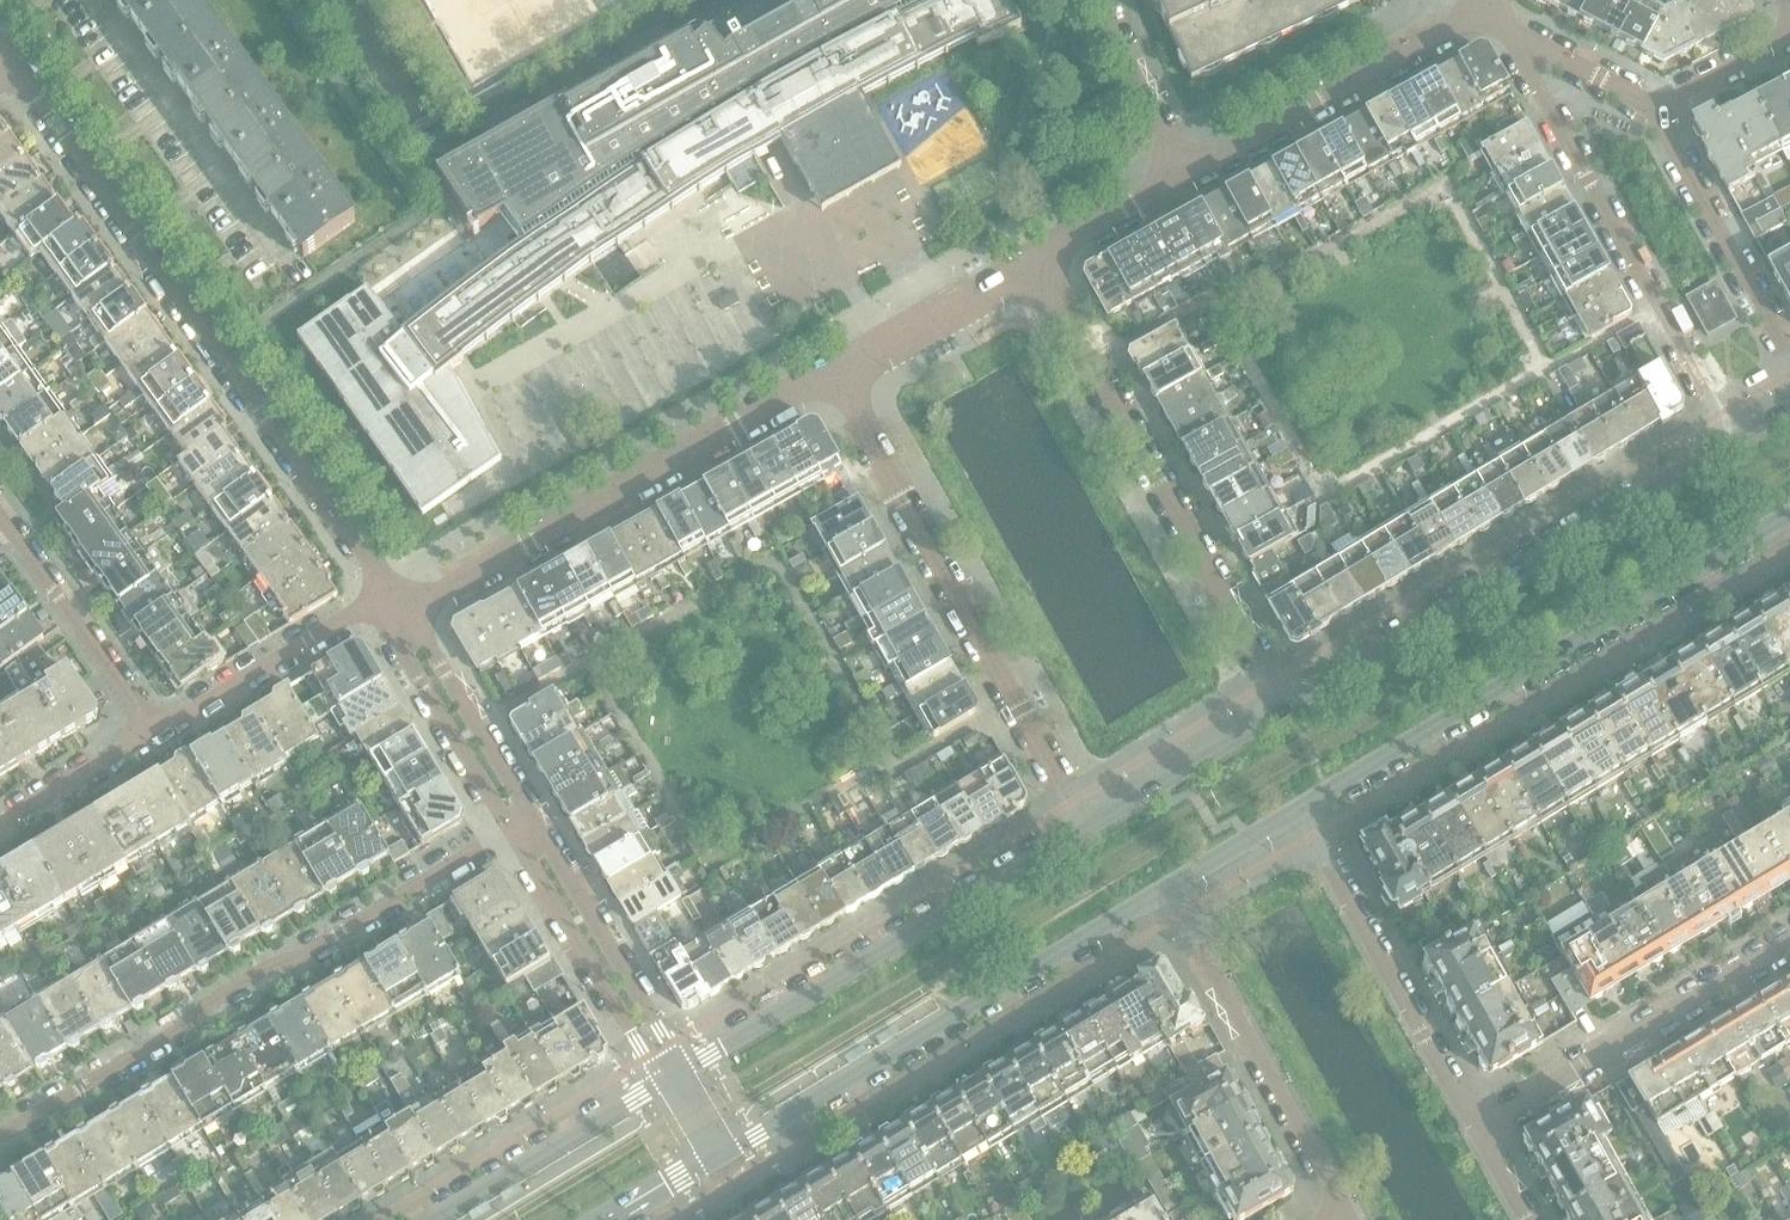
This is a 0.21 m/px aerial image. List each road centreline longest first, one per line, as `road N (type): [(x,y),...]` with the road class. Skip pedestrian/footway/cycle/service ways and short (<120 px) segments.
road 1 (residential): [(392,599),(14,64)]
road 2 (residential): [(0,1139),(510,831)]
road 3 (tertiary): [(1298,808),(1789,513)]
road 4 (residential): [(837,370),(1088,825)]
road 5 (tertiary): [(724,1154),(1168,888)]
road 6 (tertiary): [(1735,441),(1291,703)]
road 7 (residential): [(1291,703),(1035,262)]
road 8 (residential): [(392,599),(424,599),(837,370)]
road 9 (residential): [(1511,29),(1520,58),(1735,441)]
road 10 (tertiary): [(1088,825),(690,1069)]
road 11 (residential): [(1168,888),(1351,1214)]
road 12 (residential): [(1481,1126),(1298,808)]
road 13 (residential): [(1481,1126),(1789,943)]
road 14 (residential): [(1189,179),(1490,3)]
road 15 (residential): [(690,1069),(532,818)]
road 16 (residential): [(510,831),(663,1085)]
road 17 (residential): [(1789,350),(1652,109)]
road 18 (residential): [(392,599),(158,730)]
road 19 (tertiary): [(663,1085),(439,1219)]
road 20 (residential): [(0,523),(158,730)]
road 21 (residential): [(401,610),(400,646),(510,831)]
road 22 (residential): [(532,818),(423,633),(401,610)]
road 23 (tertiary): [(1291,703),(1088,825)]
road 24 (residential): [(837,370),(1035,262)]
road 25 (residential): [(1100,0),(1189,179)]
road 26 (residential): [(158,730),(0,826)]
road 27 (residential): [(1035,262),(1189,179)]
road 28 (residential): [(1652,109),(1511,29)]
road 29 (residential): [(1652,109),(1789,37)]
road 30 (tertiary): [(1168,888),(1298,808)]
road 31 (tertiary): [(616,1219),(724,1154)]

